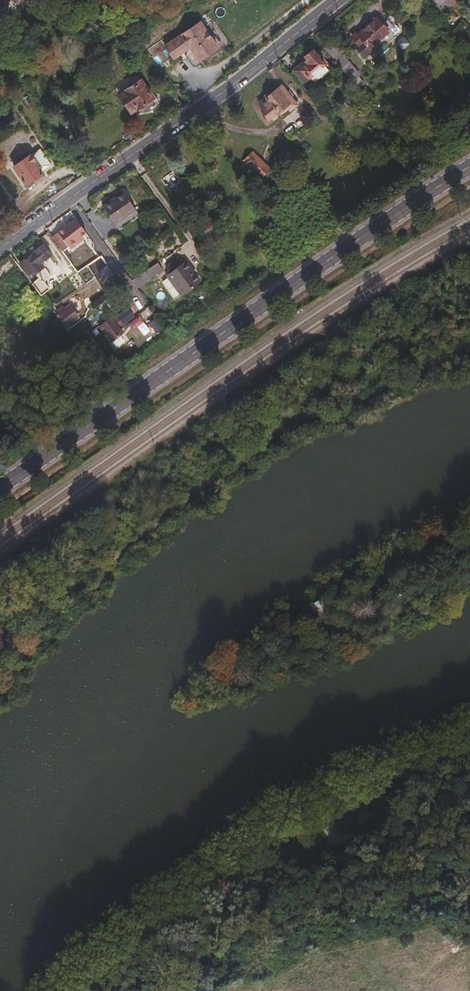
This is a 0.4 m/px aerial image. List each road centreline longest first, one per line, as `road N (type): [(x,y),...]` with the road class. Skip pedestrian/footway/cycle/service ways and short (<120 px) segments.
road 1 (track): [(0,696),(201,483),(343,403),(469,352)]
road 2 (secondary): [(0,488),(469,167)]
road 3 (residential): [(0,249),(338,0)]

